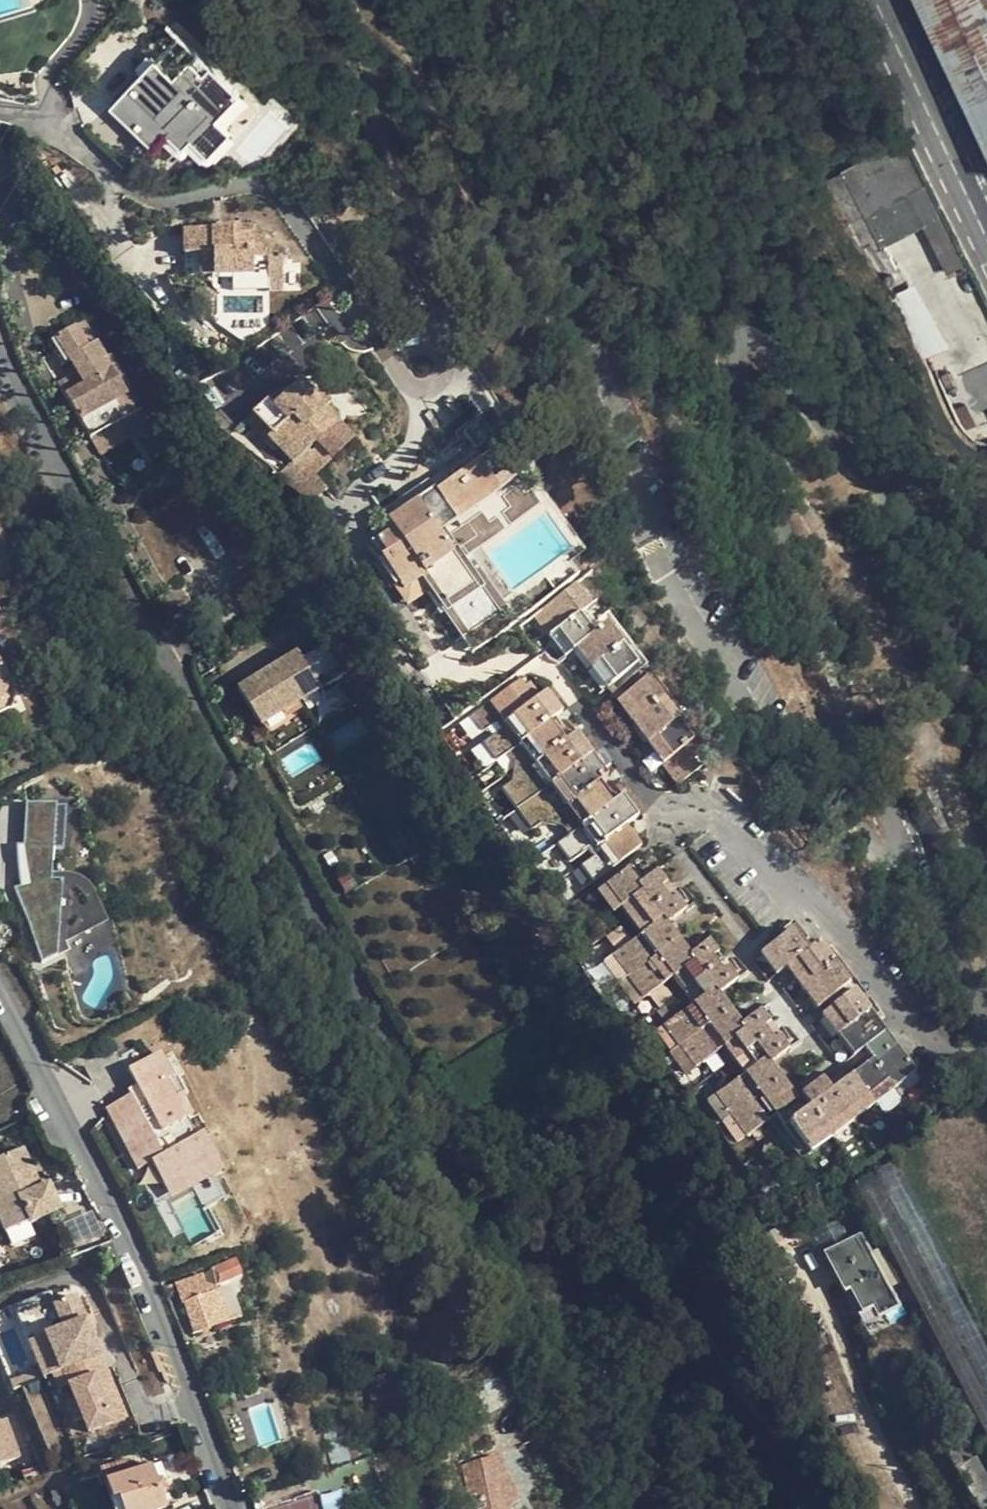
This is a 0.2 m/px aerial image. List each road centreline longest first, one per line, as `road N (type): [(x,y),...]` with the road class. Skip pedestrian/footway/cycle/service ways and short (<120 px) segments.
road 1 (residential): [(986,612),(834,451),(761,341),(741,337),(730,349),(893,838),(975,1013),(972,1040),(938,1047),(819,905),(708,820),(672,817)]
road 2 (residential): [(0,345),(114,572),(589,1391),(631,1508)]
road 3 (residential): [(0,113),(85,152),(144,196),(165,202),(261,179),(298,220),(418,404),(407,449),(357,487),(352,538),(441,669),(462,678),(511,660),(532,662)]
road 4 (residential): [(227,1508),(119,1236),(0,998)]
road 5 (secondary): [(876,0),(986,235)]

